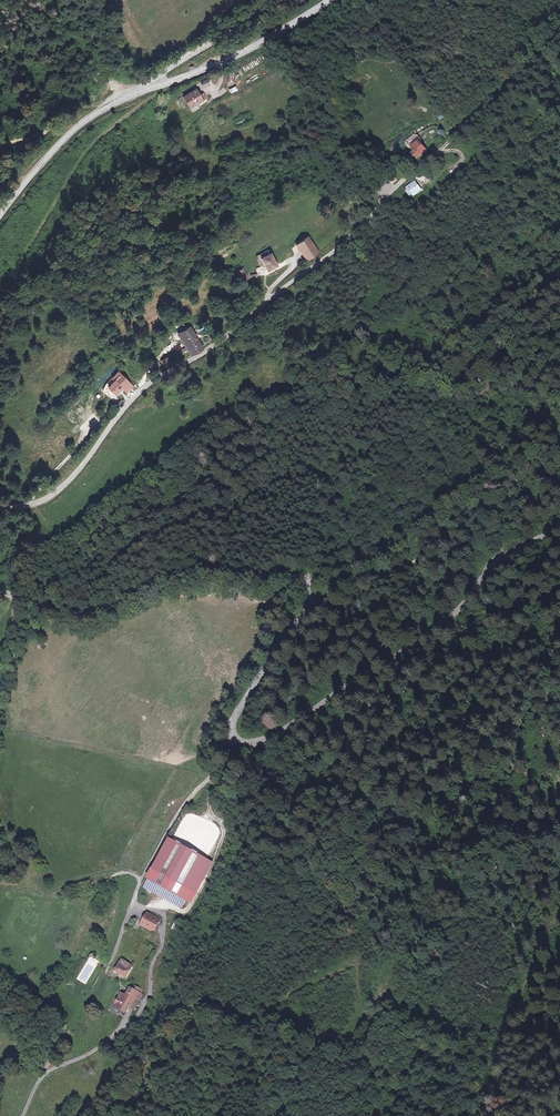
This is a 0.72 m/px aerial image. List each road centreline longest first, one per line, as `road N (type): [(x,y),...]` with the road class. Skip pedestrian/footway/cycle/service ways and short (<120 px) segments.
road 1 (unclassified): [(0,589),(81,615),(199,575),(309,584),(312,607),(236,716),(235,735),(254,743),(407,652),(457,612),(491,565),(559,531)]
road 2 (track): [(268,298),(190,257),(50,272),(9,291),(93,145),(164,84)]
road 3 (unclassified): [(398,186),(340,247),(216,346),(142,390),(63,486),(36,504),(0,507)]
road 4 (track): [(312,588),(385,574),(429,553),(463,517),(507,506),(559,472)]
road 5 (unclassified): [(22,1115),(44,1075),(85,1058),(132,1019),(150,996),(163,940)]
road 6 (track): [(559,26),(398,186)]
road 7 (secondary): [(0,230),(52,160),(103,110),(151,88)]
road 8 (secondary): [(151,88),(253,48),(329,0)]
road 9 (tertiary): [(151,88),(271,0)]
road 10 (track): [(140,883),(118,873),(59,887),(0,884)]

